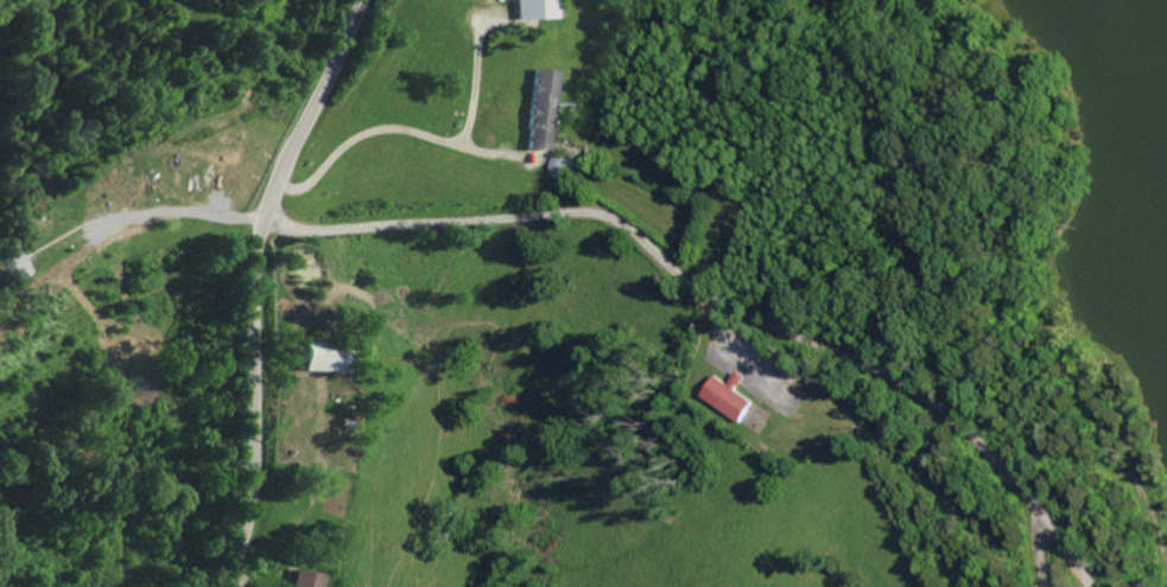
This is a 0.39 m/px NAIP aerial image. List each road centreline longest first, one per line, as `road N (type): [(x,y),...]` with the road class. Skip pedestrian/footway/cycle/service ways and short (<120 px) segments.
road 1 (residential): [(246,217),(296,228),(585,213),(685,293),(915,397),(976,449),(1077,586)]
road 2 (residential): [(1121,586),(1089,467),(992,340),(968,174),(883,102),(887,0)]
road 3 (tertiary): [(207,586),(236,486),(246,217),(348,0)]

